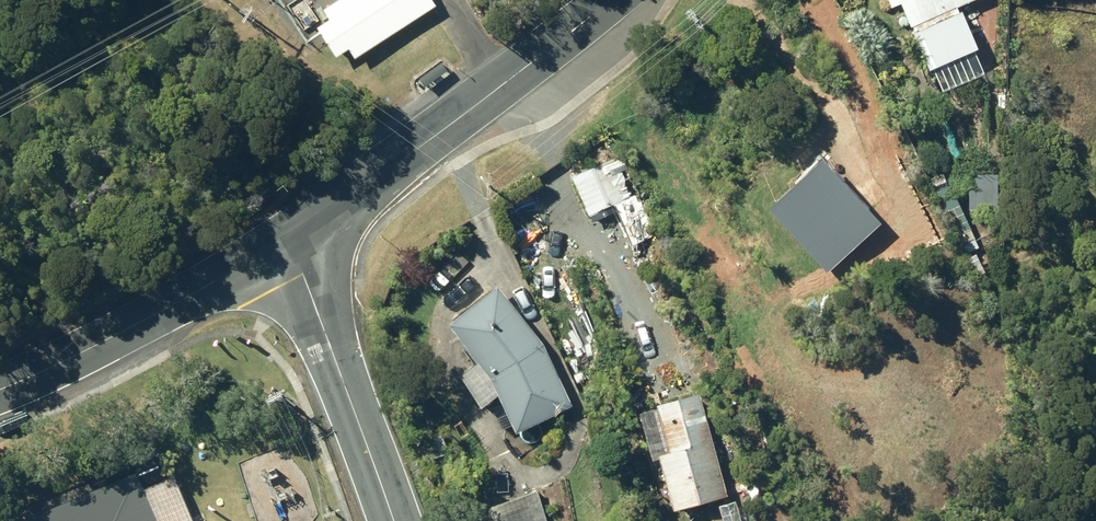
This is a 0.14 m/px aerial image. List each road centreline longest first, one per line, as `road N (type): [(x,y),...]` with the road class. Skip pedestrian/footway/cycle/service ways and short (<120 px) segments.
road 1 (secondary): [(610,0),(506,86),(287,244)]
road 2 (secondary): [(287,244),(0,385)]
road 3 (residential): [(394,520),(287,244)]

